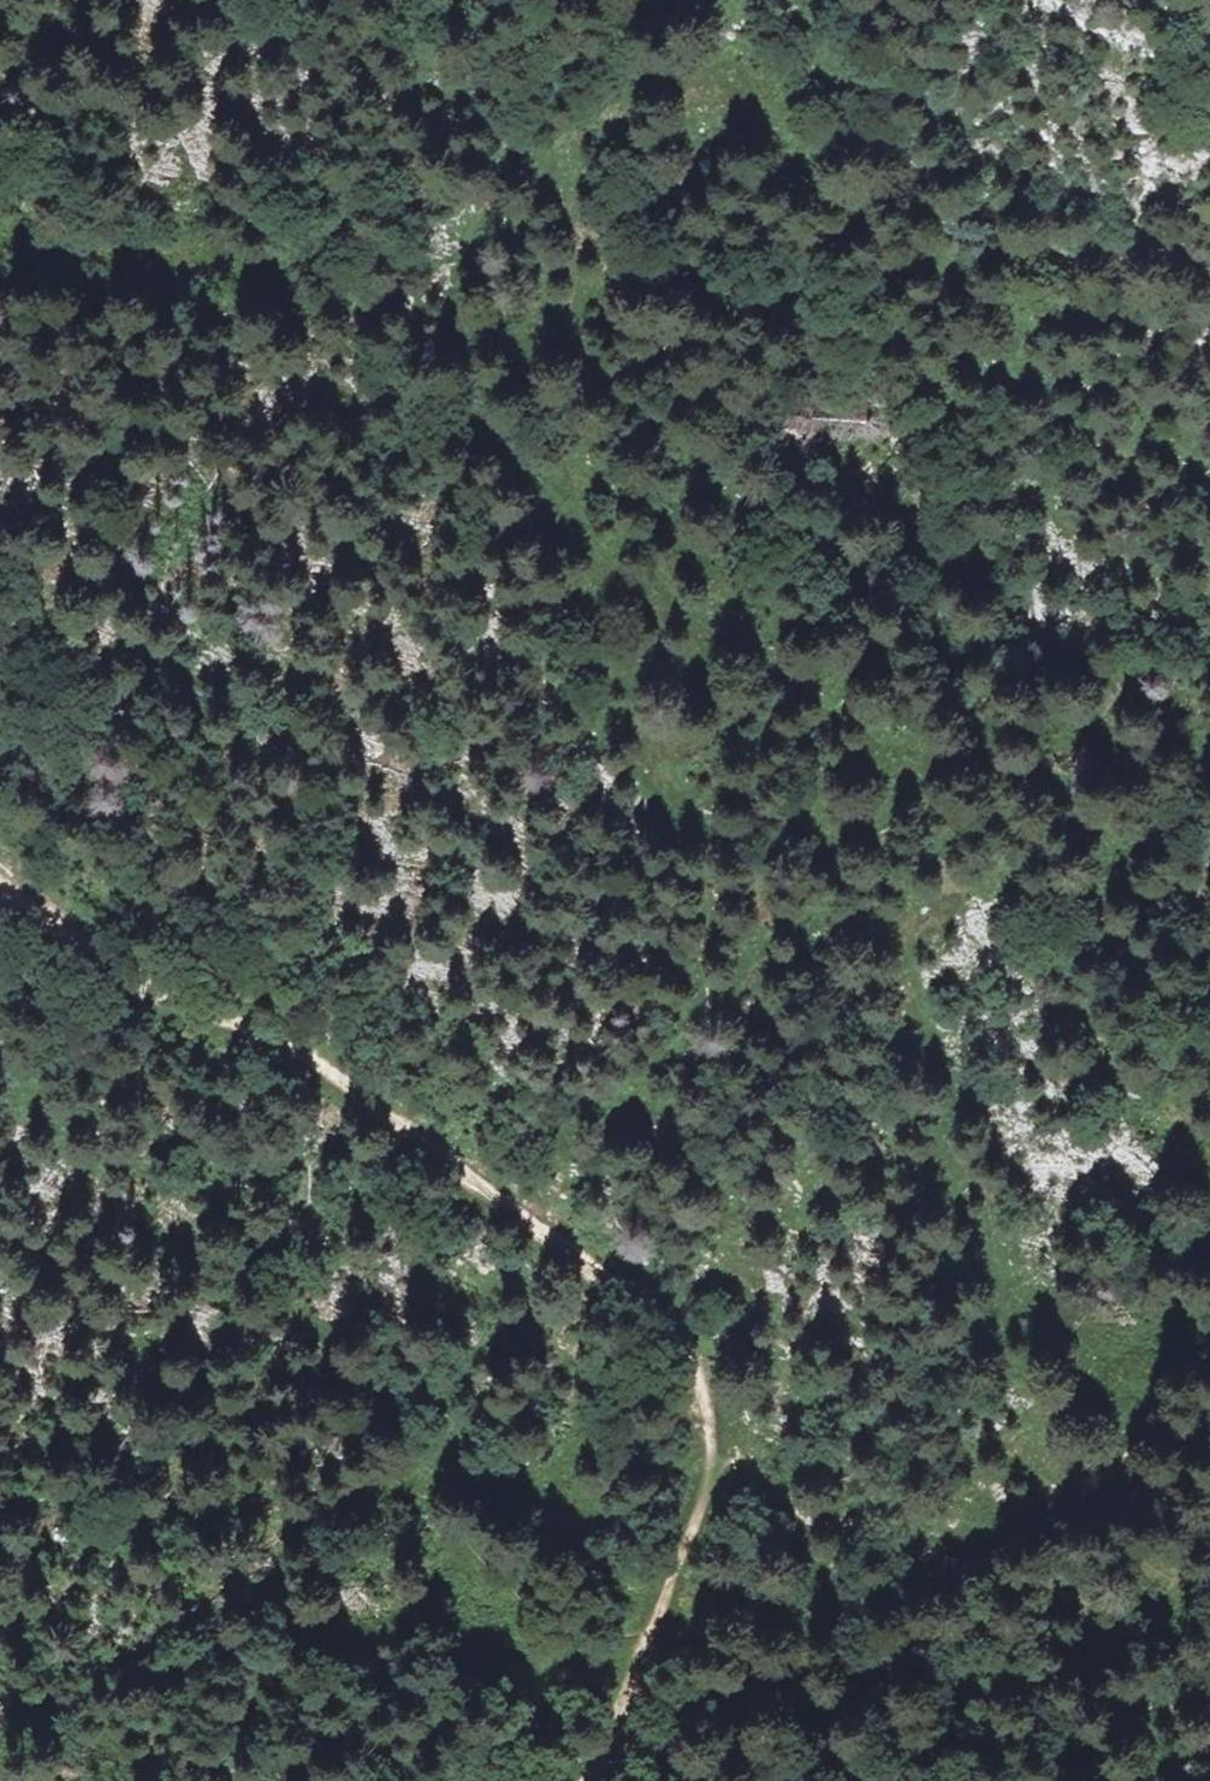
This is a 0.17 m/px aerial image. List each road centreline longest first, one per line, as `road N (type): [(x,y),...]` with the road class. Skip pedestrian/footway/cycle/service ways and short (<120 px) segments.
road 1 (track): [(713,1465),(712,1406),(693,1341),(639,1297),(313,1062),(96,961),(0,893)]
road 2 (track): [(591,1780),(702,1525),(713,1465)]

